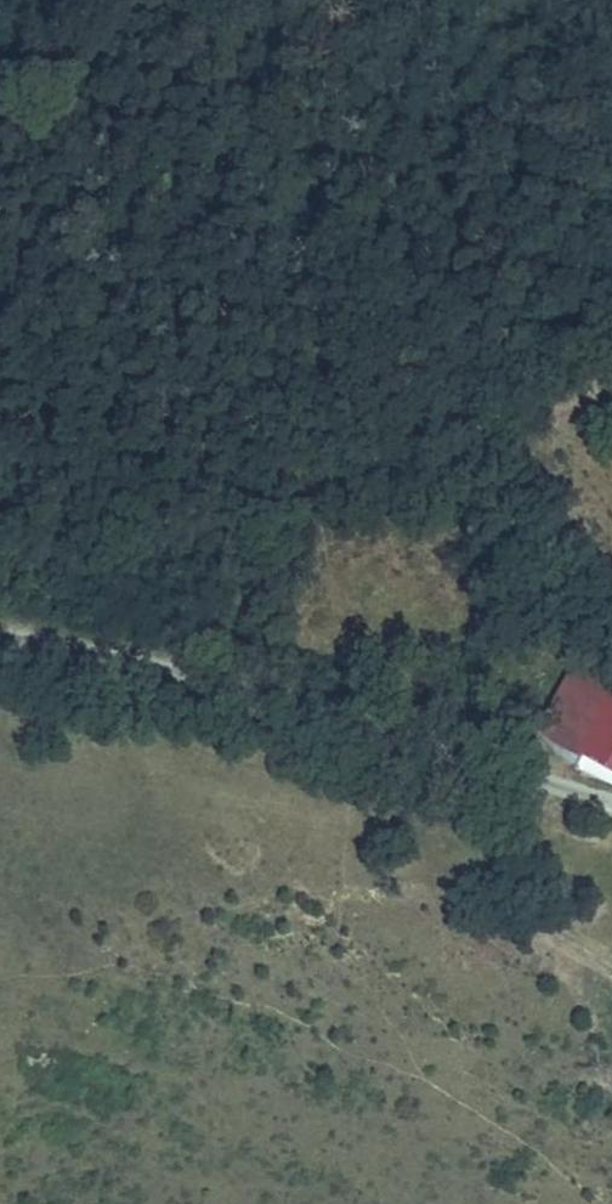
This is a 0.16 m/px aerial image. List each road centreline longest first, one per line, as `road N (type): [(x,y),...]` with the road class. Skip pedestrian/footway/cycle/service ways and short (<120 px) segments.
road 1 (unclassified): [(611,804),(162,673),(0,636)]

